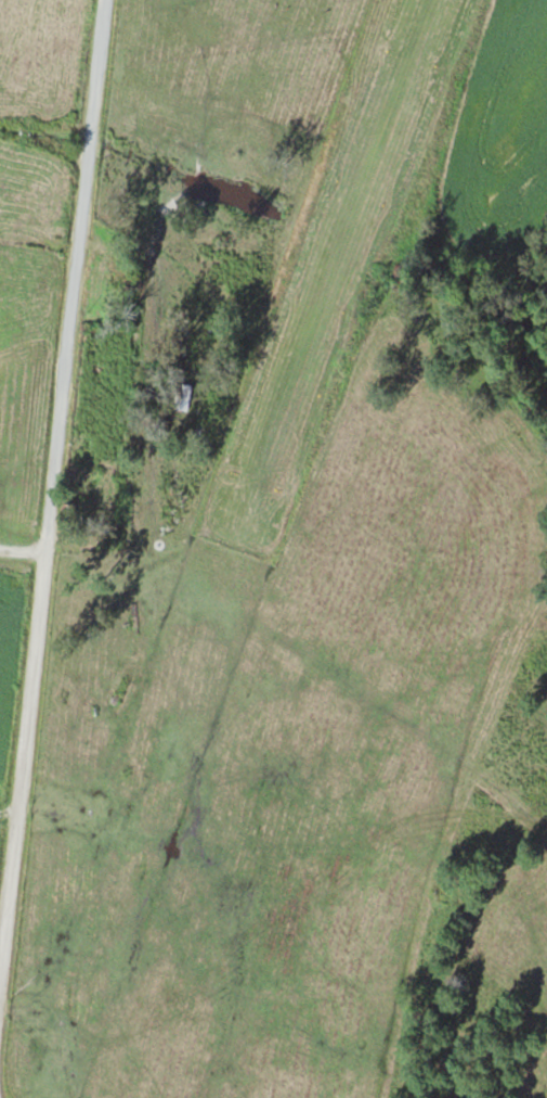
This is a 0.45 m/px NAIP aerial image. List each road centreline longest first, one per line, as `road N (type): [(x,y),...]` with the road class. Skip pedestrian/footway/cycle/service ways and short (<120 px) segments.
road 1 (residential): [(0,931),(104,0)]

